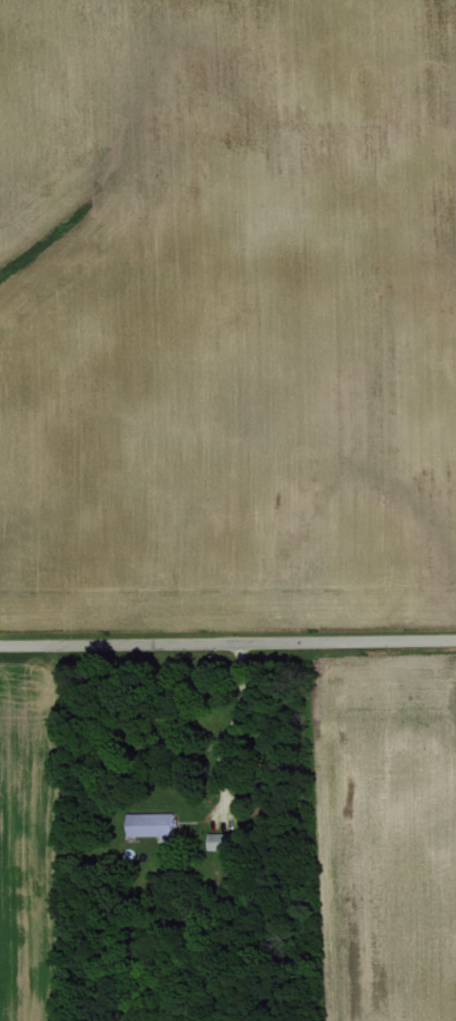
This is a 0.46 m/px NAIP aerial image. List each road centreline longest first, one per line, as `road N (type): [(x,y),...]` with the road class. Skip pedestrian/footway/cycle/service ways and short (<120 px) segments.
road 1 (residential): [(0,645),(455,640)]

